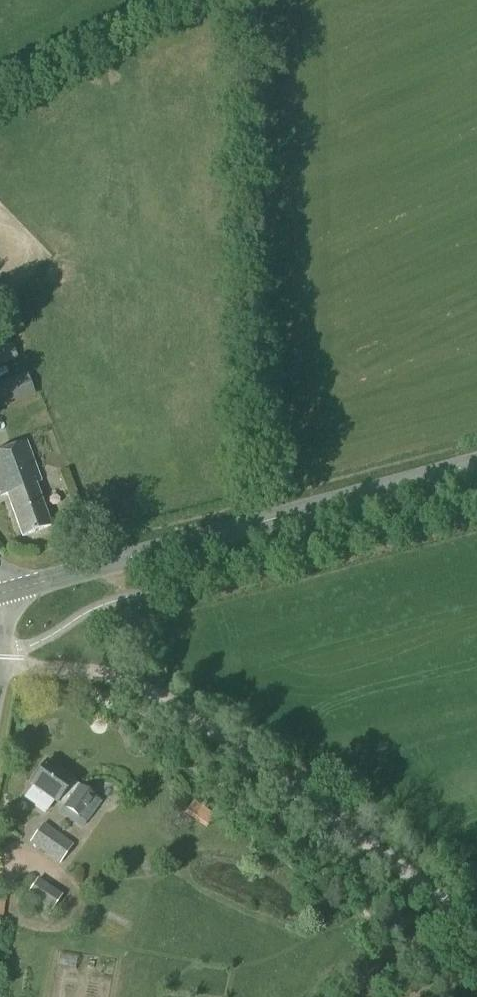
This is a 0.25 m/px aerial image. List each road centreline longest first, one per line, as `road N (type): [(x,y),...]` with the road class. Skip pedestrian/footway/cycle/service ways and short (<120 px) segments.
road 1 (track): [(0,667),(134,681),(231,723),(476,924)]
road 2 (tertiary): [(7,592),(476,464)]
road 3 (unclassified): [(0,92),(179,0)]

